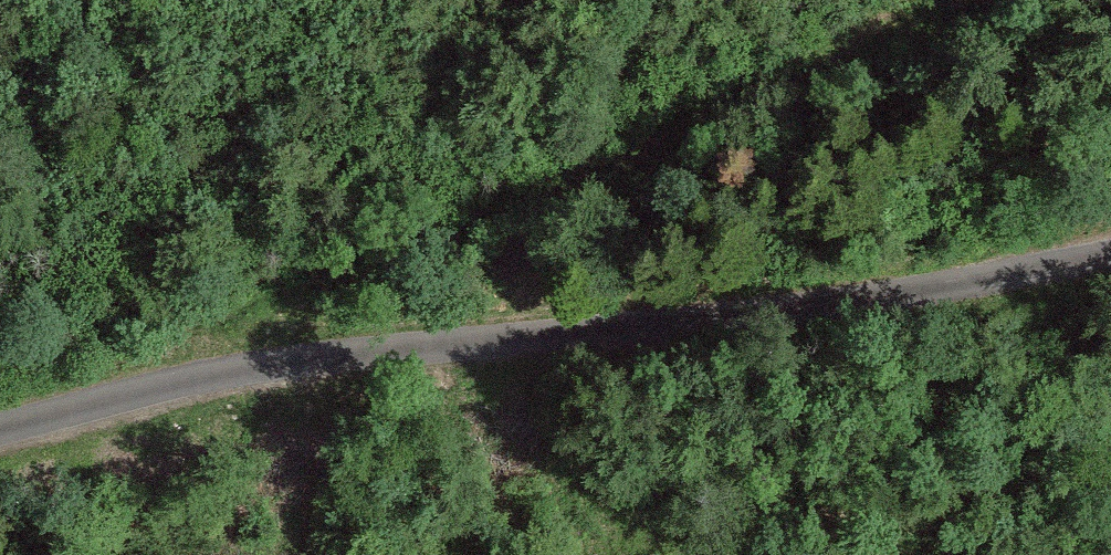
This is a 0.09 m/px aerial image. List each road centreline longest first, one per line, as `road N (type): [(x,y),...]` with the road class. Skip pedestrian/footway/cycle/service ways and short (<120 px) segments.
road 1 (track): [(1110,253),(840,303),(302,362),(74,410)]
road 2 (track): [(152,392),(528,222),(986,0)]

